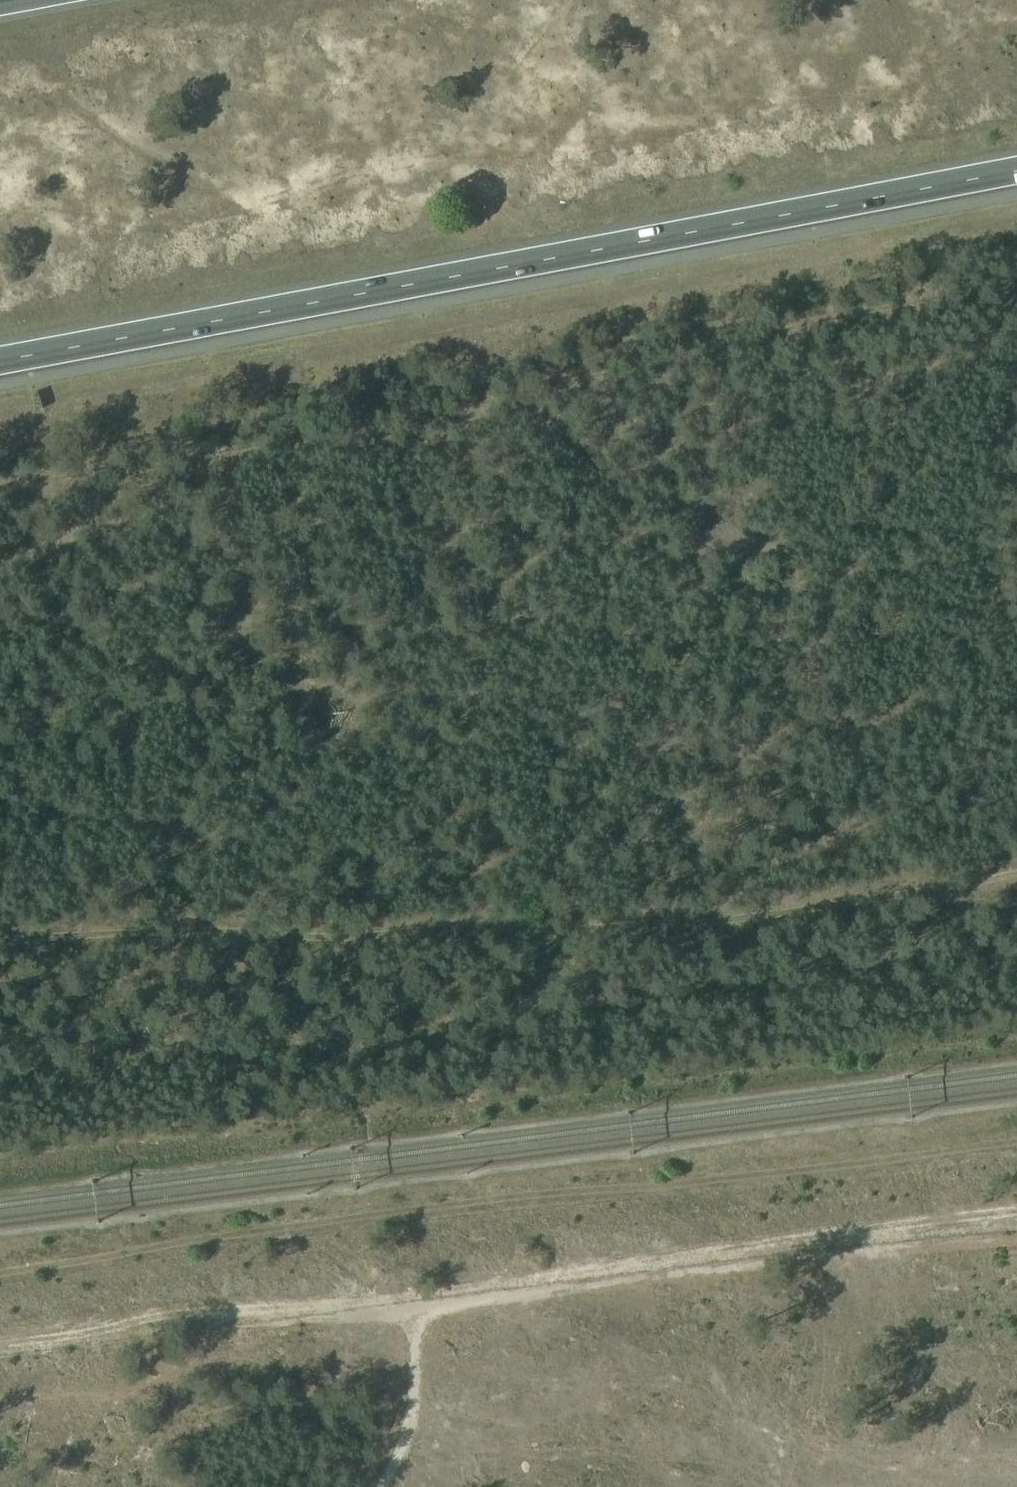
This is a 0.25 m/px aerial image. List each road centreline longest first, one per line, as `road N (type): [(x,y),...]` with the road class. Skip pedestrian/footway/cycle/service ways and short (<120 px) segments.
road 1 (motorway): [(0,359),(1016,171)]
road 2 (track): [(0,1344),(180,1312),(406,1298),(806,1234),(1016,1213)]
road 3 (track): [(0,940),(590,928),(775,914),(1016,873)]

